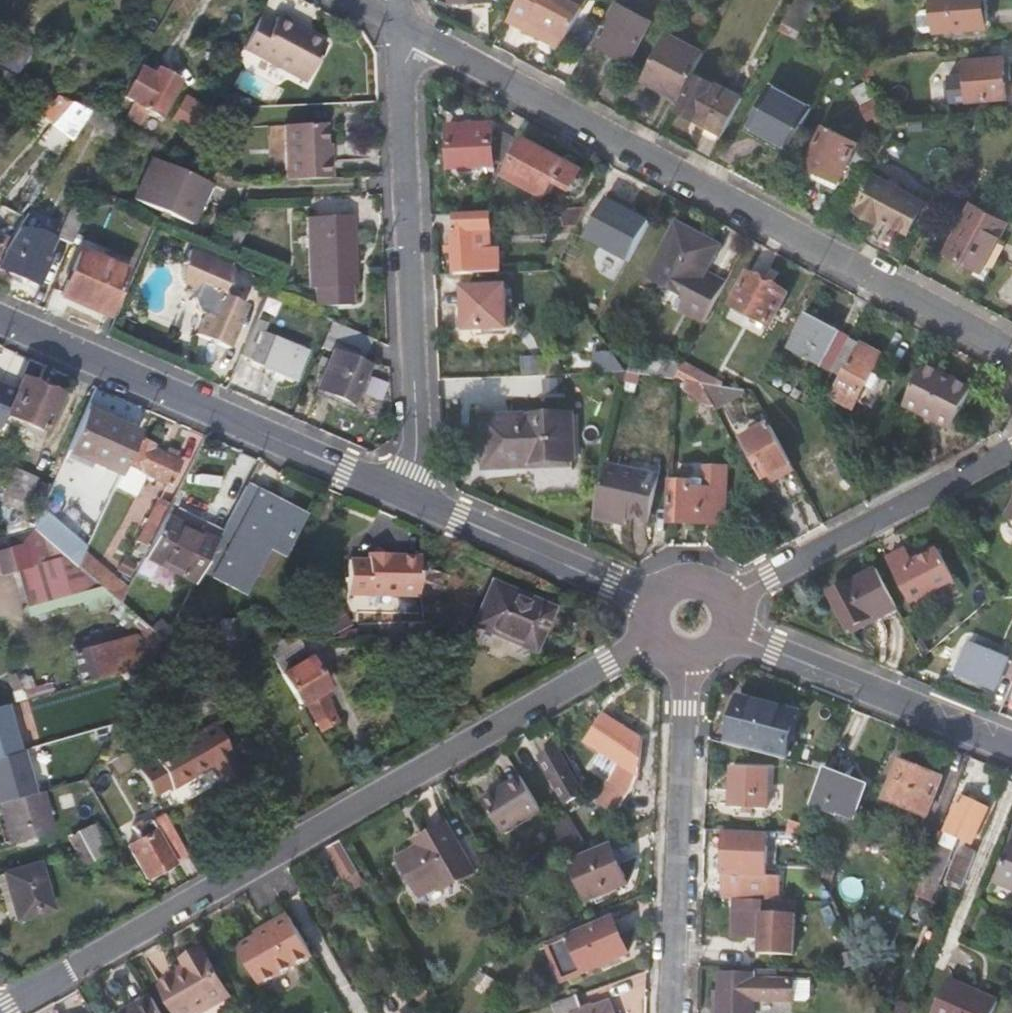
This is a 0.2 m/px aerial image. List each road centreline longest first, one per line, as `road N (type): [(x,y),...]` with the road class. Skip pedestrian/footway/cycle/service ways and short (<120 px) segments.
road 1 (residential): [(658,638),(0,1010)]
road 2 (residential): [(400,21),(1011,349)]
road 3 (residential): [(400,21),(416,498)]
road 4 (residential): [(0,318),(416,498)]
road 5 (residential): [(672,1012),(692,652)]
road 6 (residential): [(1011,447),(727,601)]
road 7 (residential): [(725,629),(1011,744)]
road 8 (residential): [(416,498),(652,599)]

